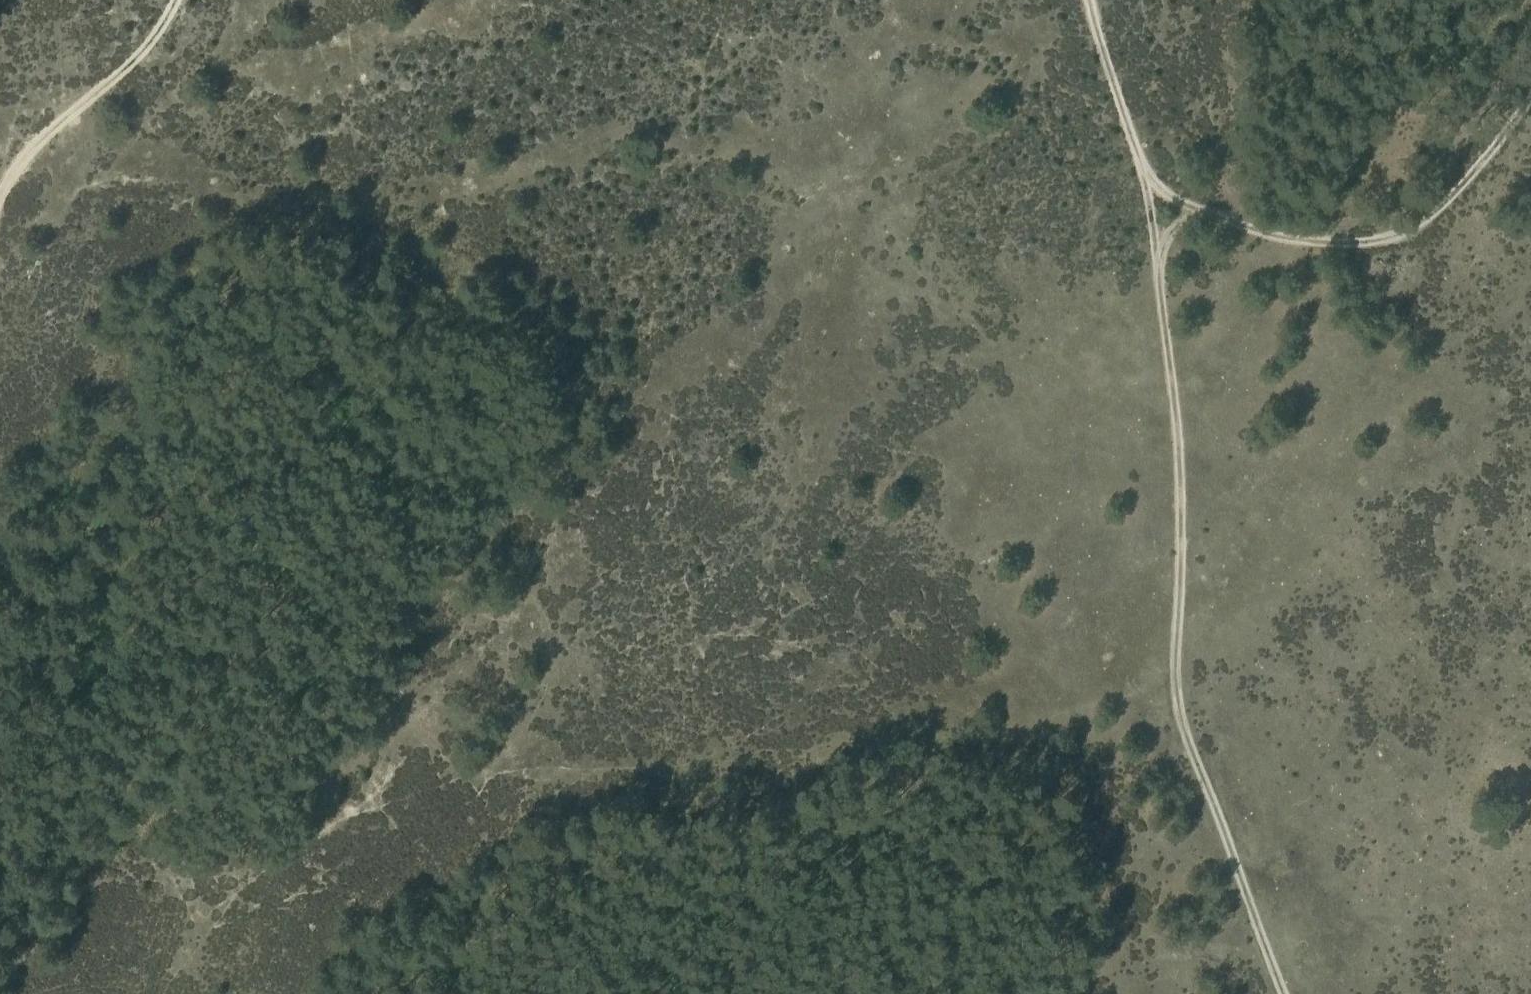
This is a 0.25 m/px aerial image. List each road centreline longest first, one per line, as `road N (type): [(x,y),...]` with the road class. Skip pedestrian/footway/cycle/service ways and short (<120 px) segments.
road 1 (track): [(1086,0),(1138,144),(1165,314),(1183,500),(1180,722),(1284,993)]
road 2 (track): [(1143,172),(1160,195),(1187,210),(1314,244),(1363,245),(1423,222),(1530,100)]
road 3 (track): [(0,182),(87,98),(139,66),(178,0)]

